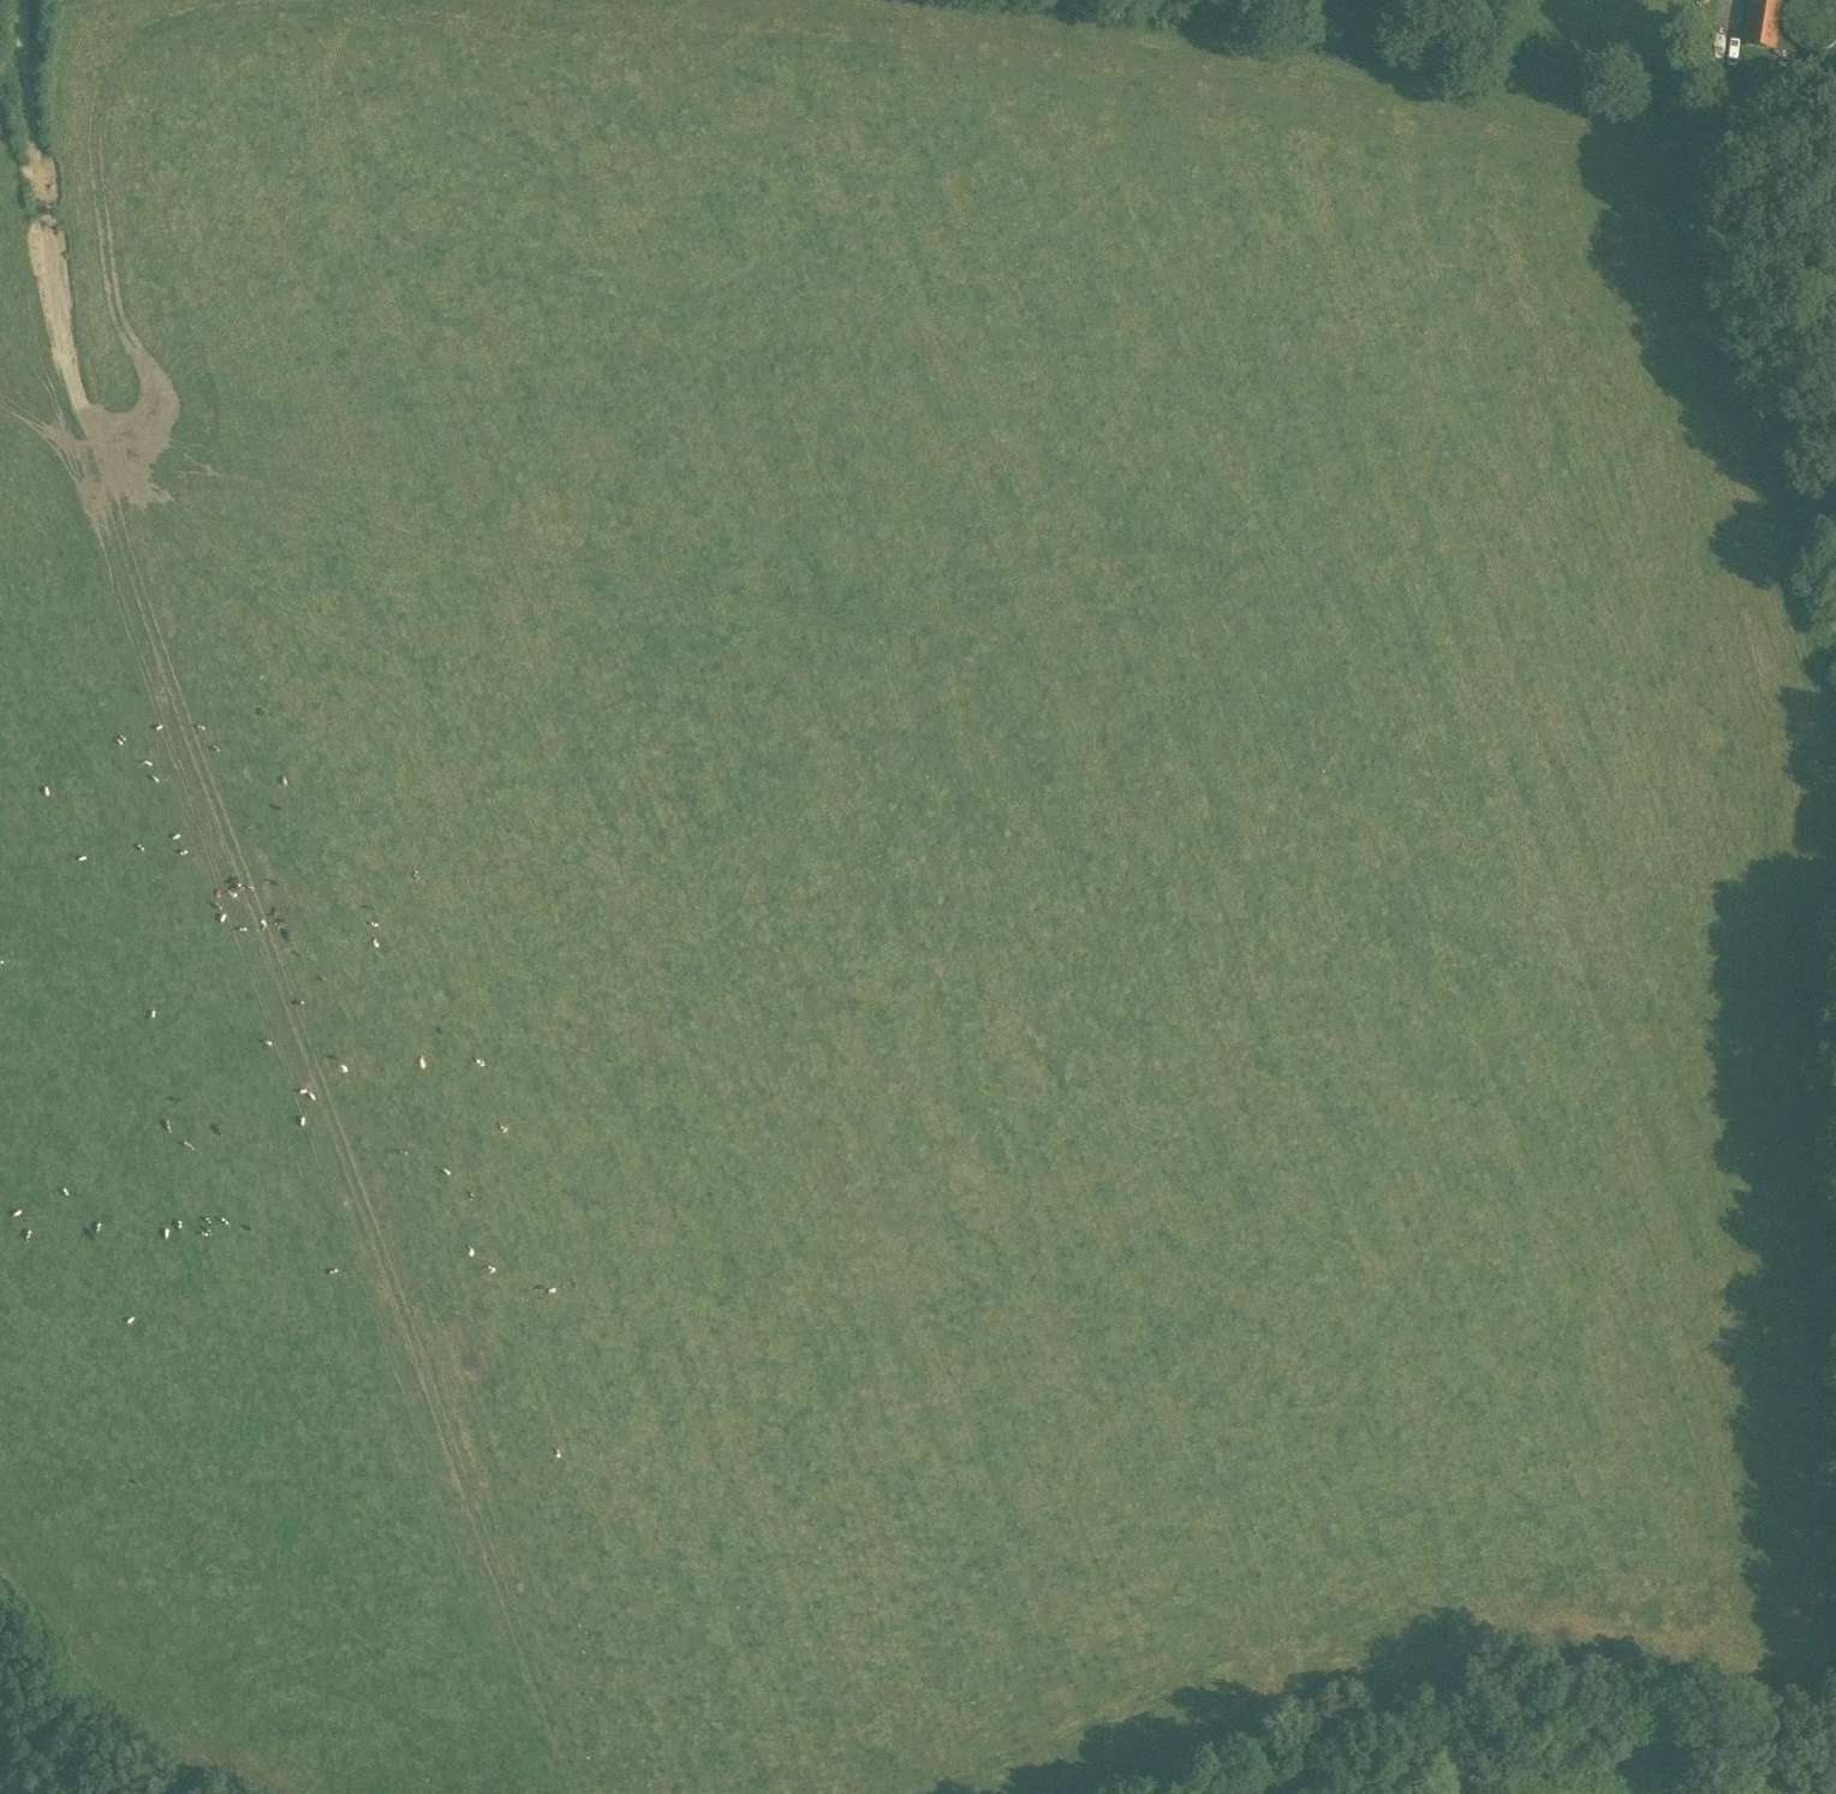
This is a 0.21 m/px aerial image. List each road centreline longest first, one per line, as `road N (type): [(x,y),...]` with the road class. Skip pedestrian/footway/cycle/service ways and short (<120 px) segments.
road 1 (track): [(1835,113),(1722,134),(1712,165),(1714,243),(1782,440),(1803,620),(1835,702)]
road 2 (track): [(22,0),(35,200),(102,488)]

